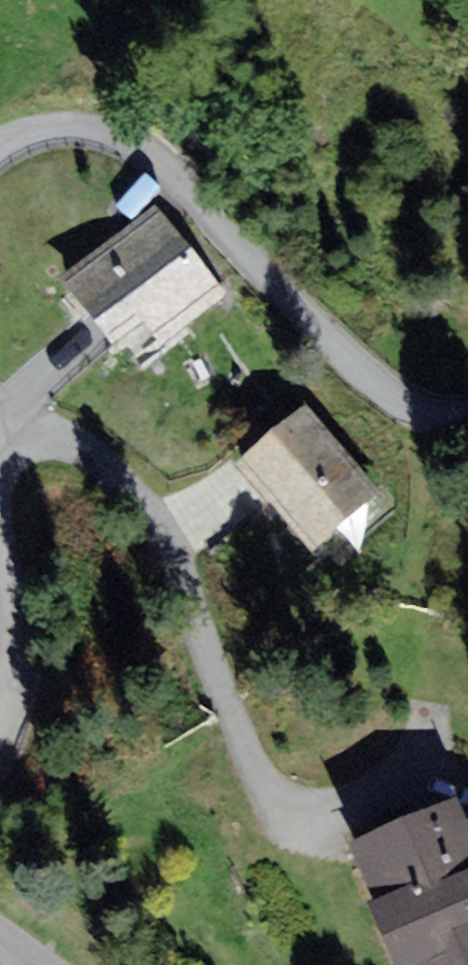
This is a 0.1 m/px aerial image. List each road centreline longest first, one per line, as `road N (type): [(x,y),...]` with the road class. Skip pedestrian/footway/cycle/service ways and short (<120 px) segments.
road 1 (residential): [(467,419),(404,406),(356,367),(182,183),(134,145),(61,130),(0,149)]
road 2 (residential): [(0,541),(15,669),(0,726)]

